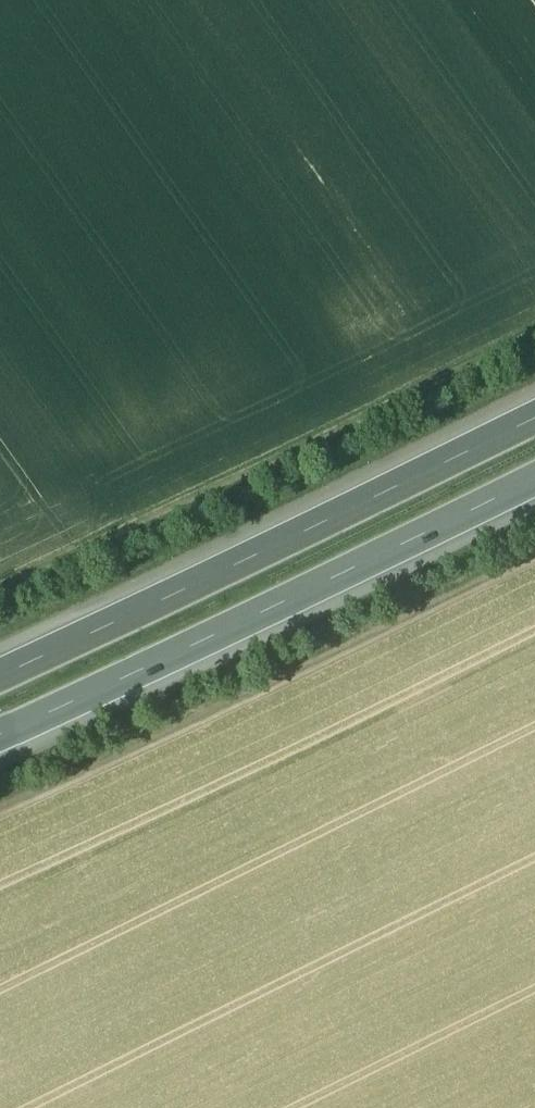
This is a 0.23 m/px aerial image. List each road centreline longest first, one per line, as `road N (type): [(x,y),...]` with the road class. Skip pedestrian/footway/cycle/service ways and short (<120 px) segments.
road 1 (motorway): [(0,750),(172,673),(534,488)]
road 2 (motorway): [(534,433),(0,692)]
road 3 (track): [(534,349),(0,606)]
road 4 (track): [(0,835),(534,579)]

